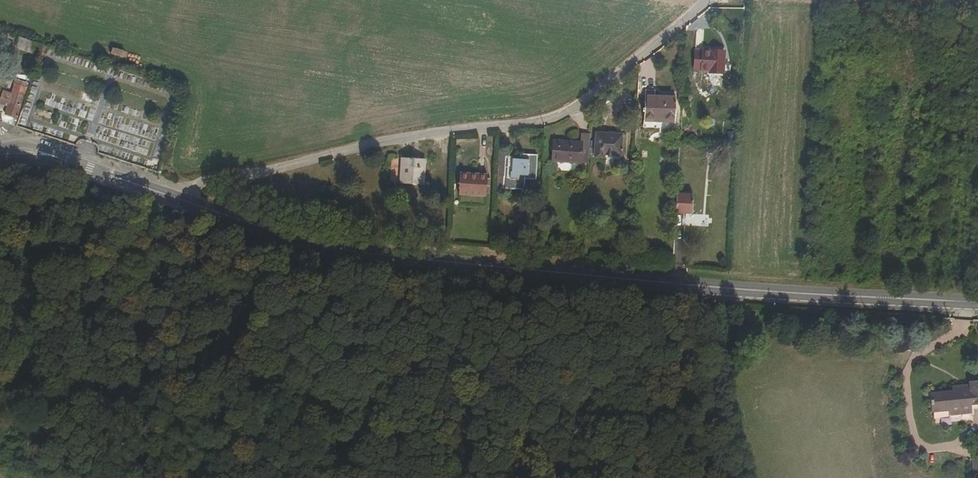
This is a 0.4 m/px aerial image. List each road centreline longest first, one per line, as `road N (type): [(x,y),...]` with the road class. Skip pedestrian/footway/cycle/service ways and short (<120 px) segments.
road 1 (primary): [(158,192),(345,254),(977,304)]
road 2 (unclassified): [(701,0),(585,101),(558,115),(158,192)]
road 3 (primary): [(2,151),(60,157),(158,192)]

